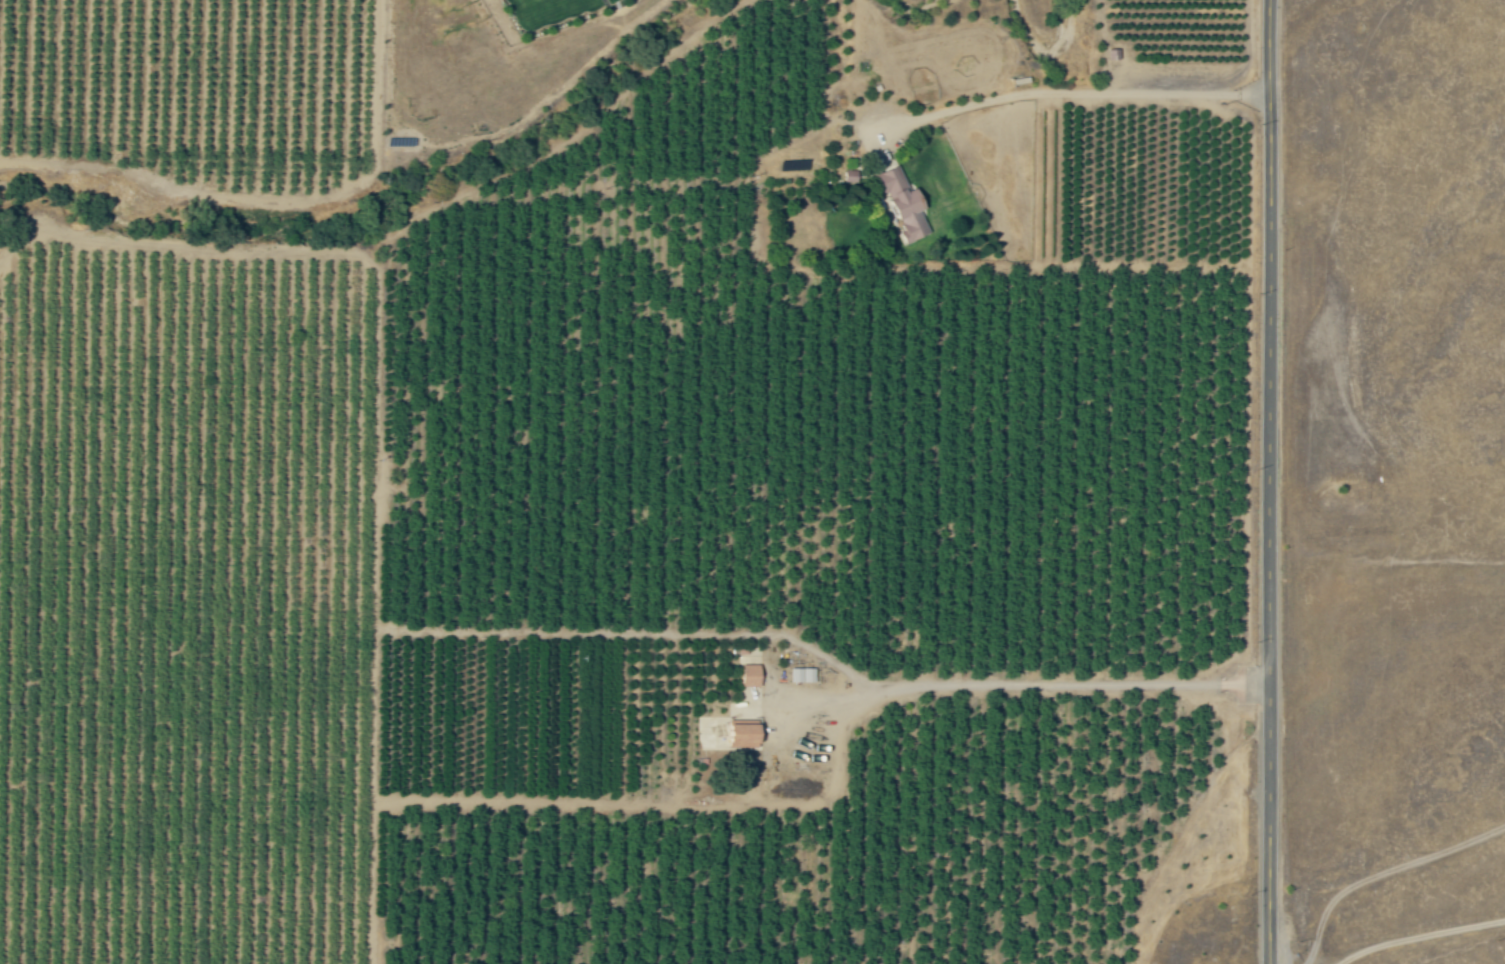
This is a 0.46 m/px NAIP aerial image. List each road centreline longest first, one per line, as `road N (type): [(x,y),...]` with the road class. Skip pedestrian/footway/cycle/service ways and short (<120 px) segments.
road 1 (tertiary): [(1277,963),(1277,0)]

